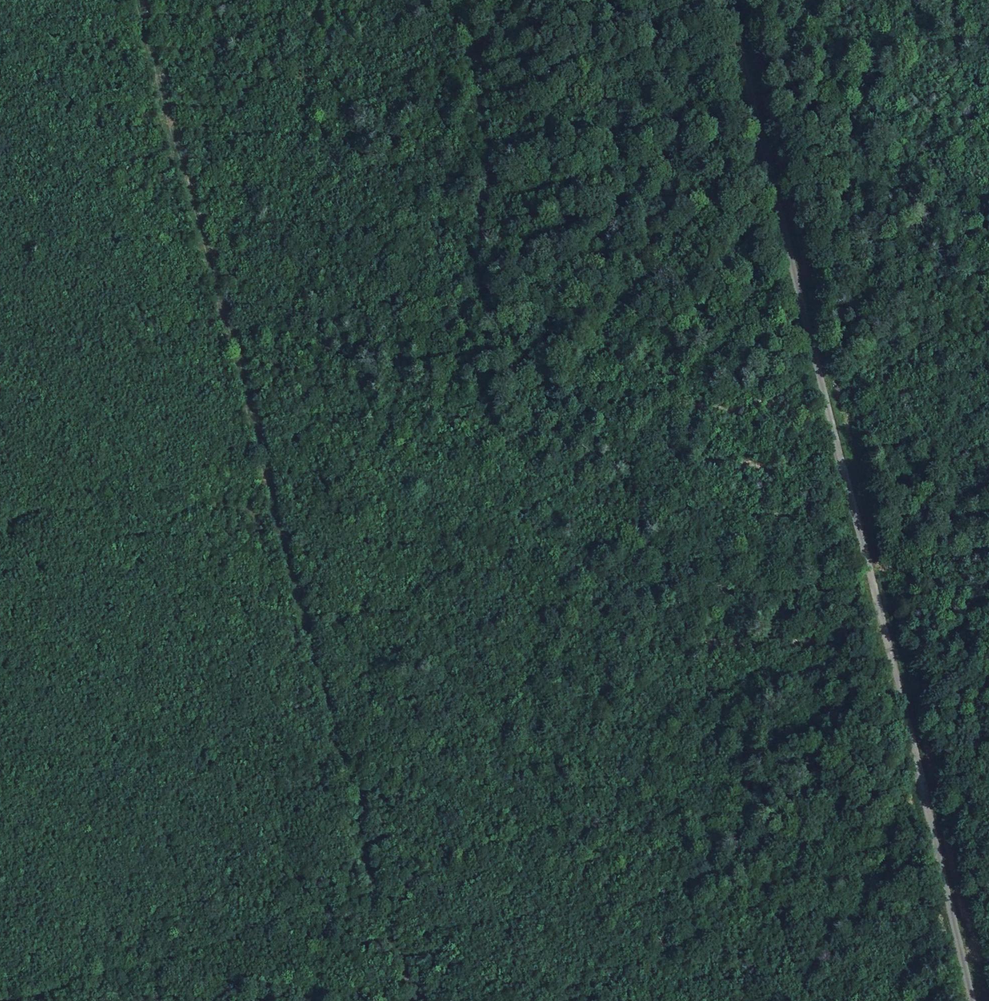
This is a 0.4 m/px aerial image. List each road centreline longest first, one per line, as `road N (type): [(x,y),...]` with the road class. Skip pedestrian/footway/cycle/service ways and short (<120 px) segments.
road 1 (track): [(869,578),(725,0)]
road 2 (track): [(975,1000),(869,578)]

